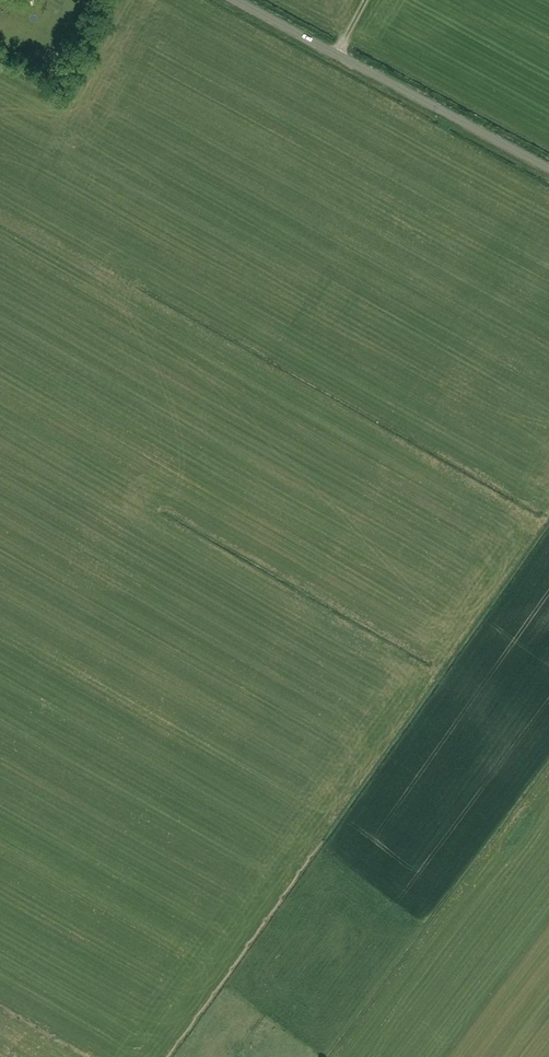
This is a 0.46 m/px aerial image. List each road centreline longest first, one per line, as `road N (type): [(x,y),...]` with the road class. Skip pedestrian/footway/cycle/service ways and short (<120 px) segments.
road 1 (unclassified): [(548,168),(236,0)]

